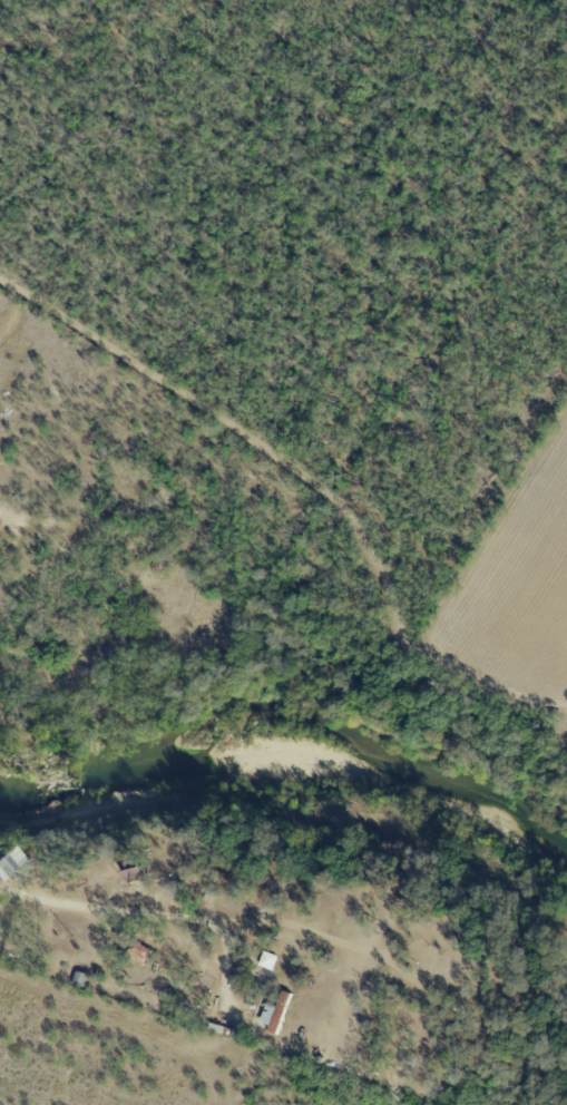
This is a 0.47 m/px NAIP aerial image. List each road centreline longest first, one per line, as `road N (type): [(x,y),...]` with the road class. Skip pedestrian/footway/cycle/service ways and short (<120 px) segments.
road 1 (residential): [(91,285),(149,342),(339,480),(443,620),(502,645)]
road 2 (residential): [(310,0),(294,49),(113,248),(75,314),(0,396)]

